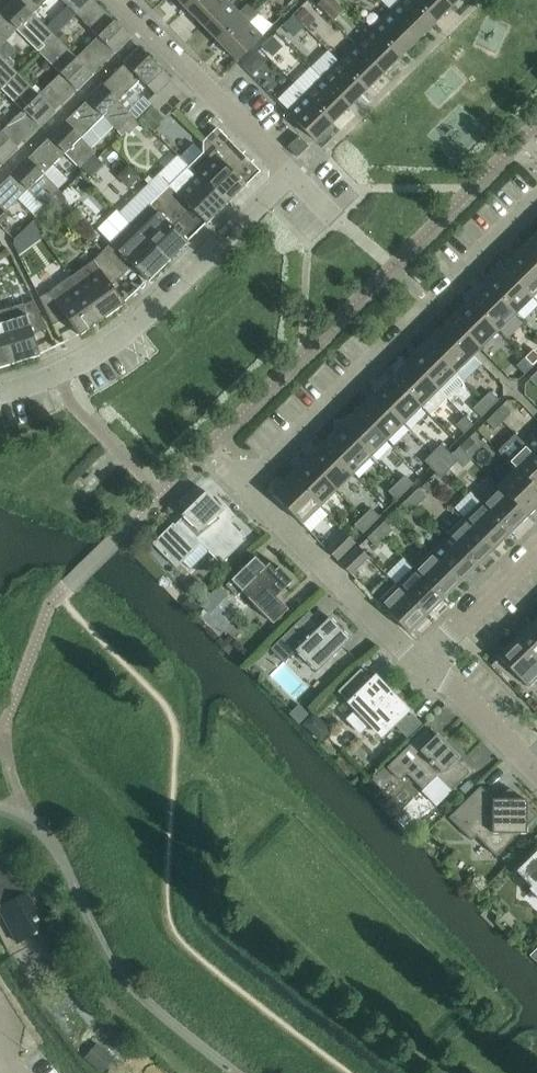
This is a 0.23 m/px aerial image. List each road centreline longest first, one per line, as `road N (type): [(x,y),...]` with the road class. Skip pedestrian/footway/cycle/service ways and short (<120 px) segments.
road 1 (residential): [(536,202),(243,489)]
road 2 (residential): [(292,173),(109,345),(0,394)]
road 3 (residential): [(422,667),(243,489)]
road 4 (residential): [(292,173),(112,0)]
road 5 (residential): [(422,667),(536,555)]
road 6 (residential): [(536,776),(422,667)]

